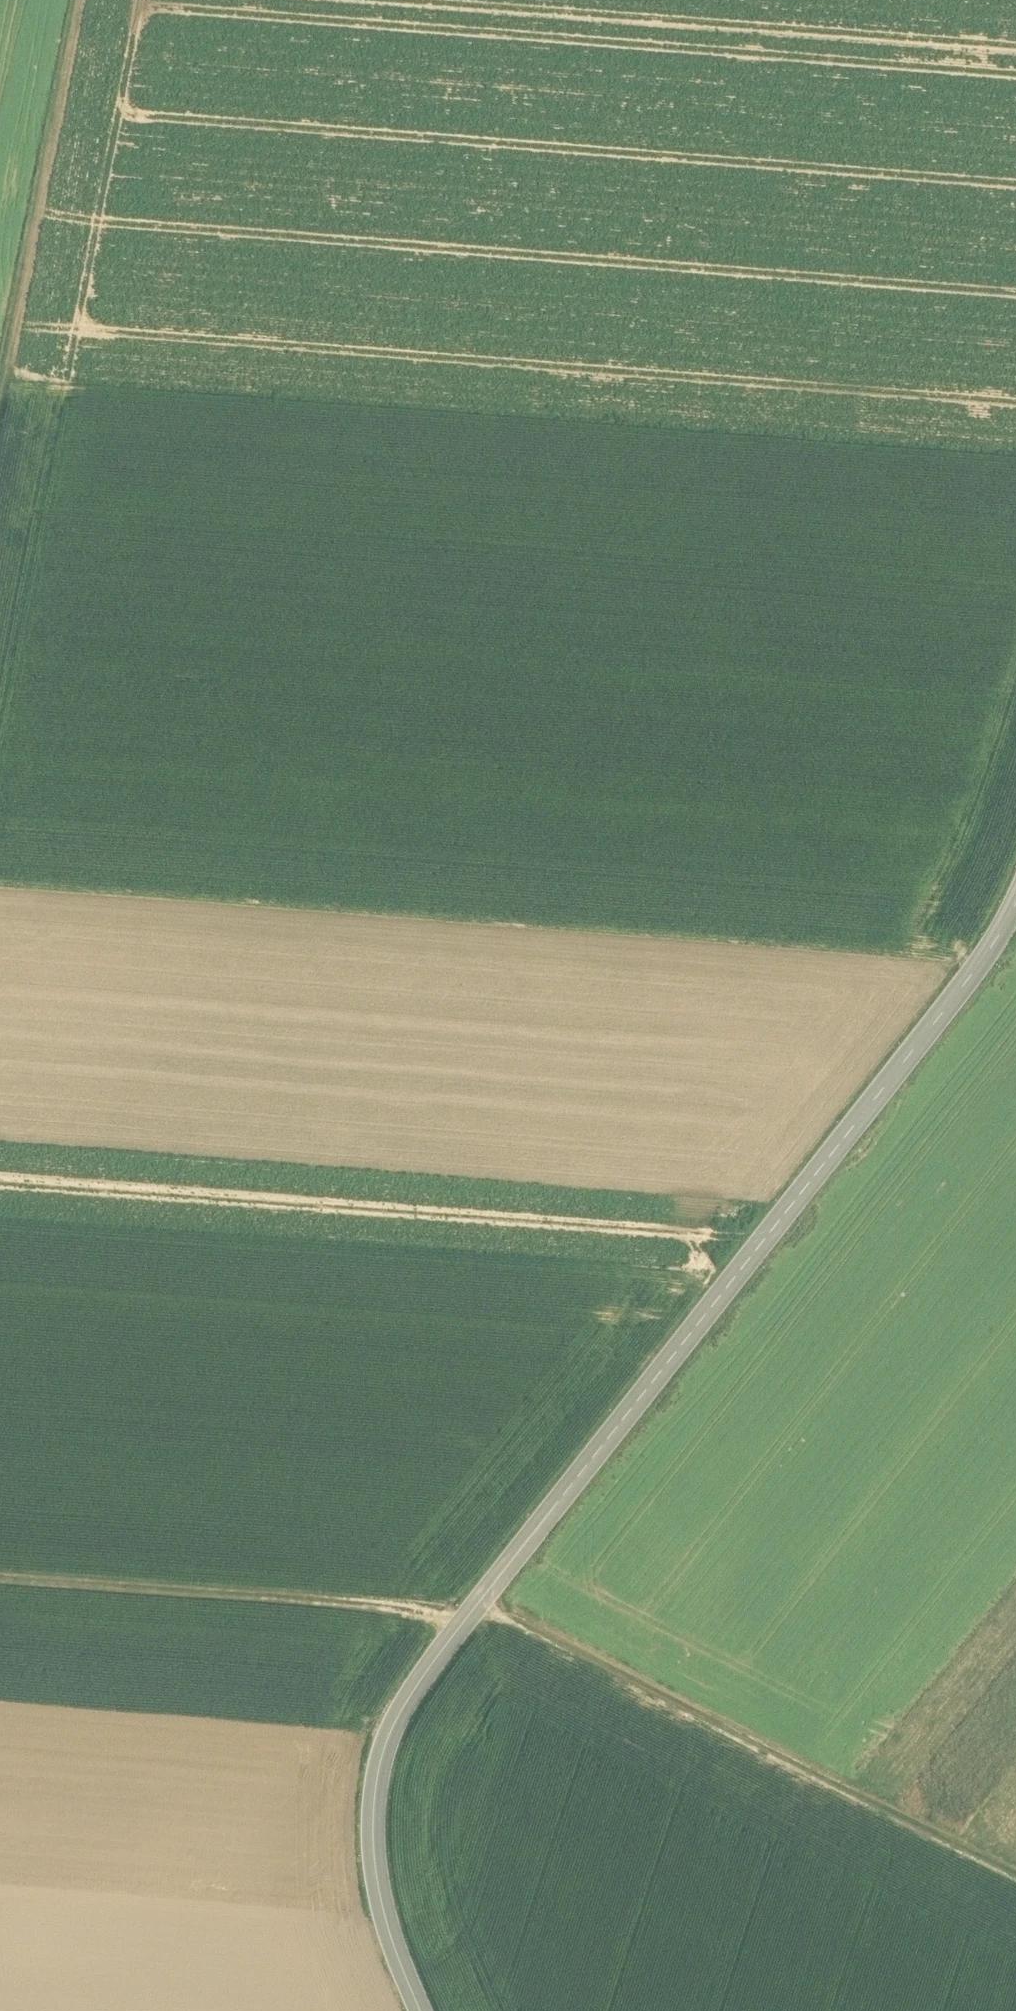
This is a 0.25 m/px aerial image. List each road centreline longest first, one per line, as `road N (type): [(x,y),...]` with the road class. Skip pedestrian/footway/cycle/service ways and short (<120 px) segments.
road 1 (unclassified): [(420,2010),(374,1869),(374,1792),(394,1725),(468,1616),(1001,932),(1015,899)]
road 2 (track): [(1015,1885),(500,1618),(0,1580)]
road 3 (track): [(0,387),(76,0)]

